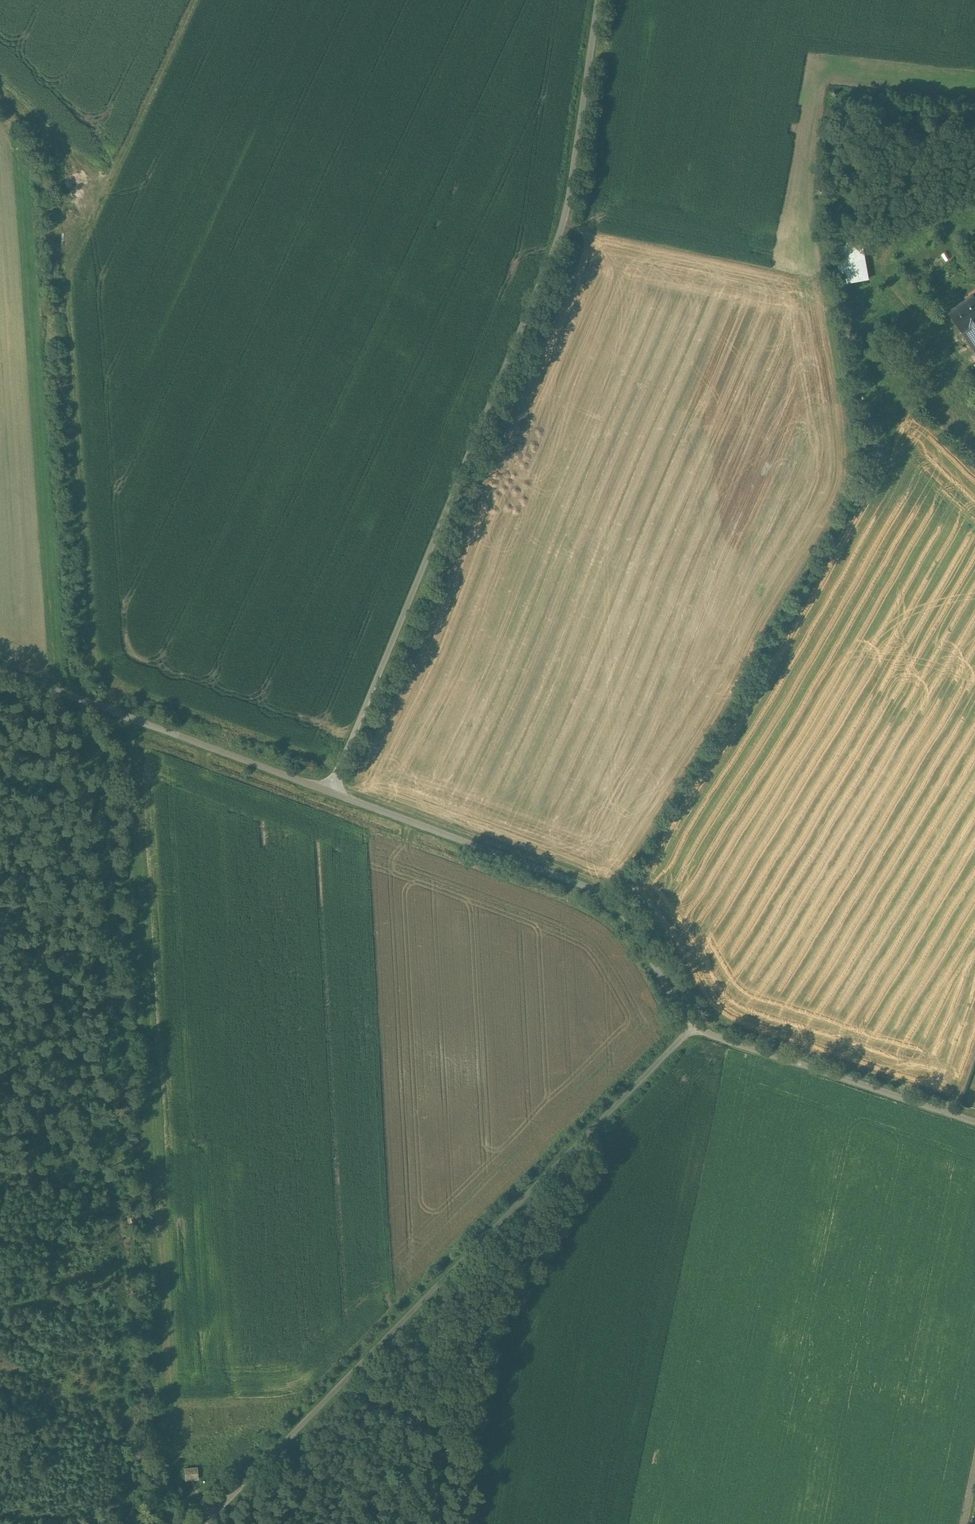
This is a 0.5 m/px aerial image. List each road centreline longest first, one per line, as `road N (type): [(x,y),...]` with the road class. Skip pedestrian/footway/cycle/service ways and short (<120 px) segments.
road 1 (unclassified): [(331,792),(553,253),(567,209),(595,0)]
road 2 (track): [(116,711),(114,690),(93,659),(67,276),(194,0)]
road 3 (unclassified): [(698,1026),(526,1191),(205,1523)]
road 4 (unclassified): [(698,1026),(614,902),(331,792)]
road 5 (unclassified): [(331,792),(0,670)]
road 6 (unclassified): [(974,1122),(698,1026)]
road 7 (track): [(107,185),(0,82)]

